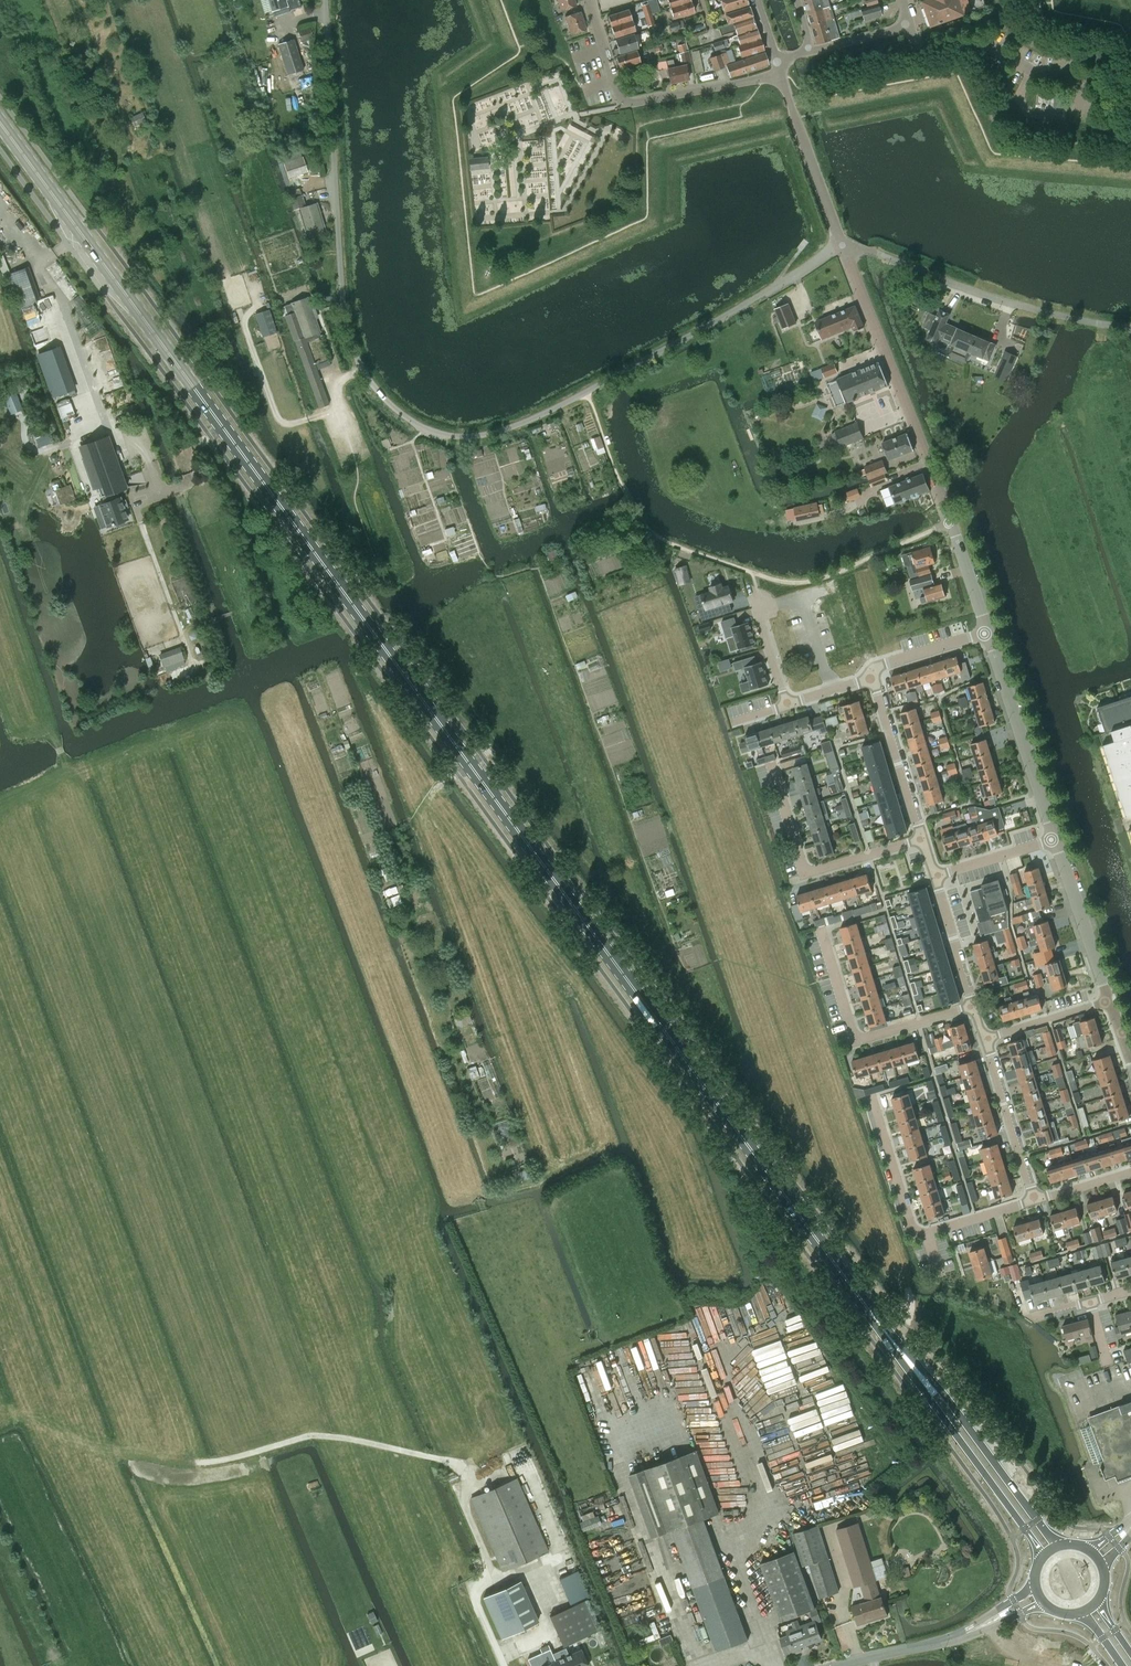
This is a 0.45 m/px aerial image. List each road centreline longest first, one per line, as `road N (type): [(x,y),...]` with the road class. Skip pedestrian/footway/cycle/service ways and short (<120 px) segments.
road 1 (primary): [(0,122),(864,1301)]
road 2 (unclassified): [(842,247),(535,417),(464,437),(422,426),(374,385),(348,332),(326,0)]
road 3 (unclassified): [(986,634),(951,522),(842,247)]
road 4 (primary): [(1064,1544),(864,1301)]
road 5 (primary): [(864,1301),(1042,1559)]
road 6 (unclassified): [(1130,327),(991,297),(842,247)]
road 7 (track): [(477,1485),(445,1460),(313,1435),(198,1462)]
road 8 (residential): [(871,1096),(916,1237),(1035,1201)]
road 9 (residential): [(780,72),(622,101),(587,0)]
road 10 (residential): [(976,1006),(856,1041),(821,930)]
road 11 (residential): [(922,839),(805,872),(771,763)]
road 12 (unclassified): [(1054,841),(986,634)]
road 13 (unclassified): [(838,1665),(943,1642),(1040,1596)]
road 14 (residential): [(847,583),(756,610),(787,706)]
road 15 (residential): [(780,72),(842,247)]
road 16 (residential): [(1035,1201),(986,1038)]
road 17 (residential): [(922,839),(873,679)]
road 18 (unclassified): [(1110,998),(1054,841)]
road 19 (residential): [(976,1006),(935,876)]
road 20 (residential): [(810,50),(910,26),(901,0)]
road 21 (residential): [(986,1038),(1110,998)]
road 22 (residential): [(873,679),(879,666),(986,634)]
road 23 (residential): [(935,876),(1054,841)]

